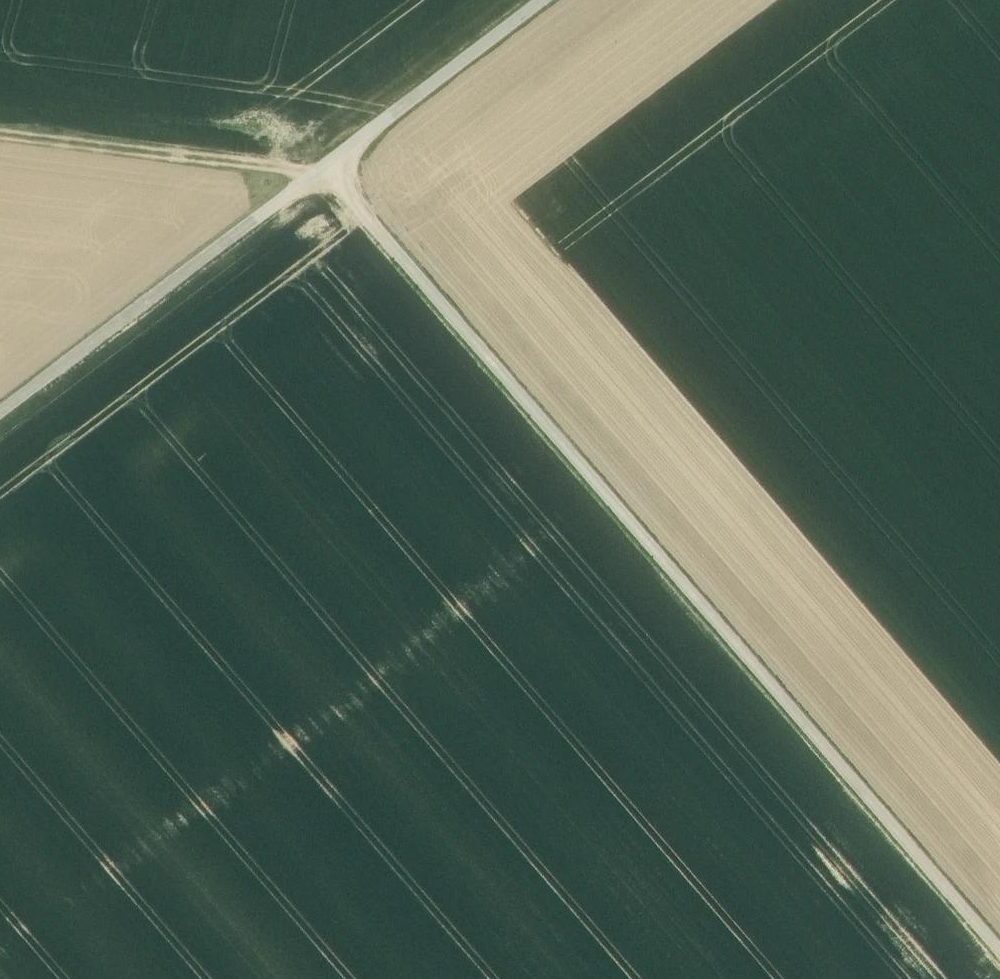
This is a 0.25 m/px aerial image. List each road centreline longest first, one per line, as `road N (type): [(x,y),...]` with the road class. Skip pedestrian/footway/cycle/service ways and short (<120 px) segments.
road 1 (track): [(323,167),(999,950)]
road 2 (track): [(543,0),(0,412)]
road 3 (track): [(323,167),(279,170),(0,133)]

